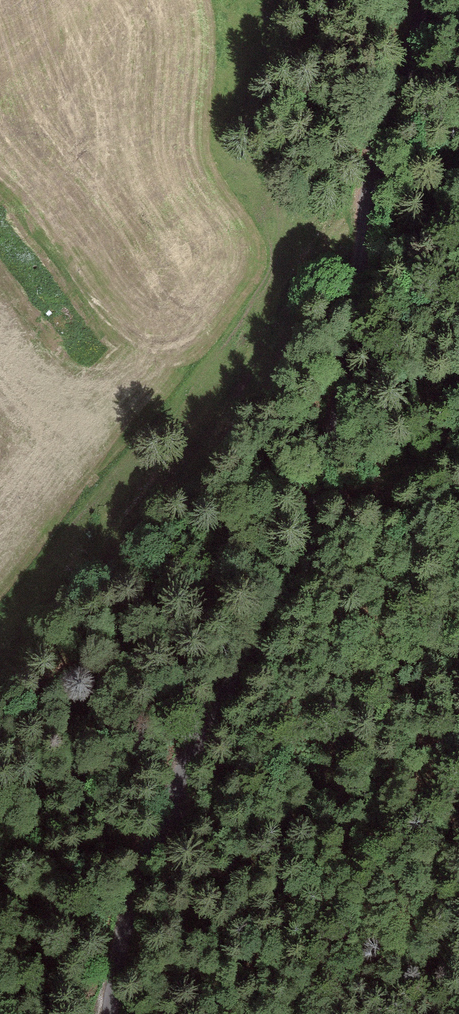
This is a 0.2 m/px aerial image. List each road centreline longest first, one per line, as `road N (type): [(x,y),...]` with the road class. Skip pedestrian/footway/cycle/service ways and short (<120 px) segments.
road 1 (unclassified): [(429,0),(376,157),(344,384),(305,548),(285,600),(216,711),(167,810),(124,933),(109,1013)]
road 2 (track): [(4,643),(134,522),(338,228),(365,210)]

